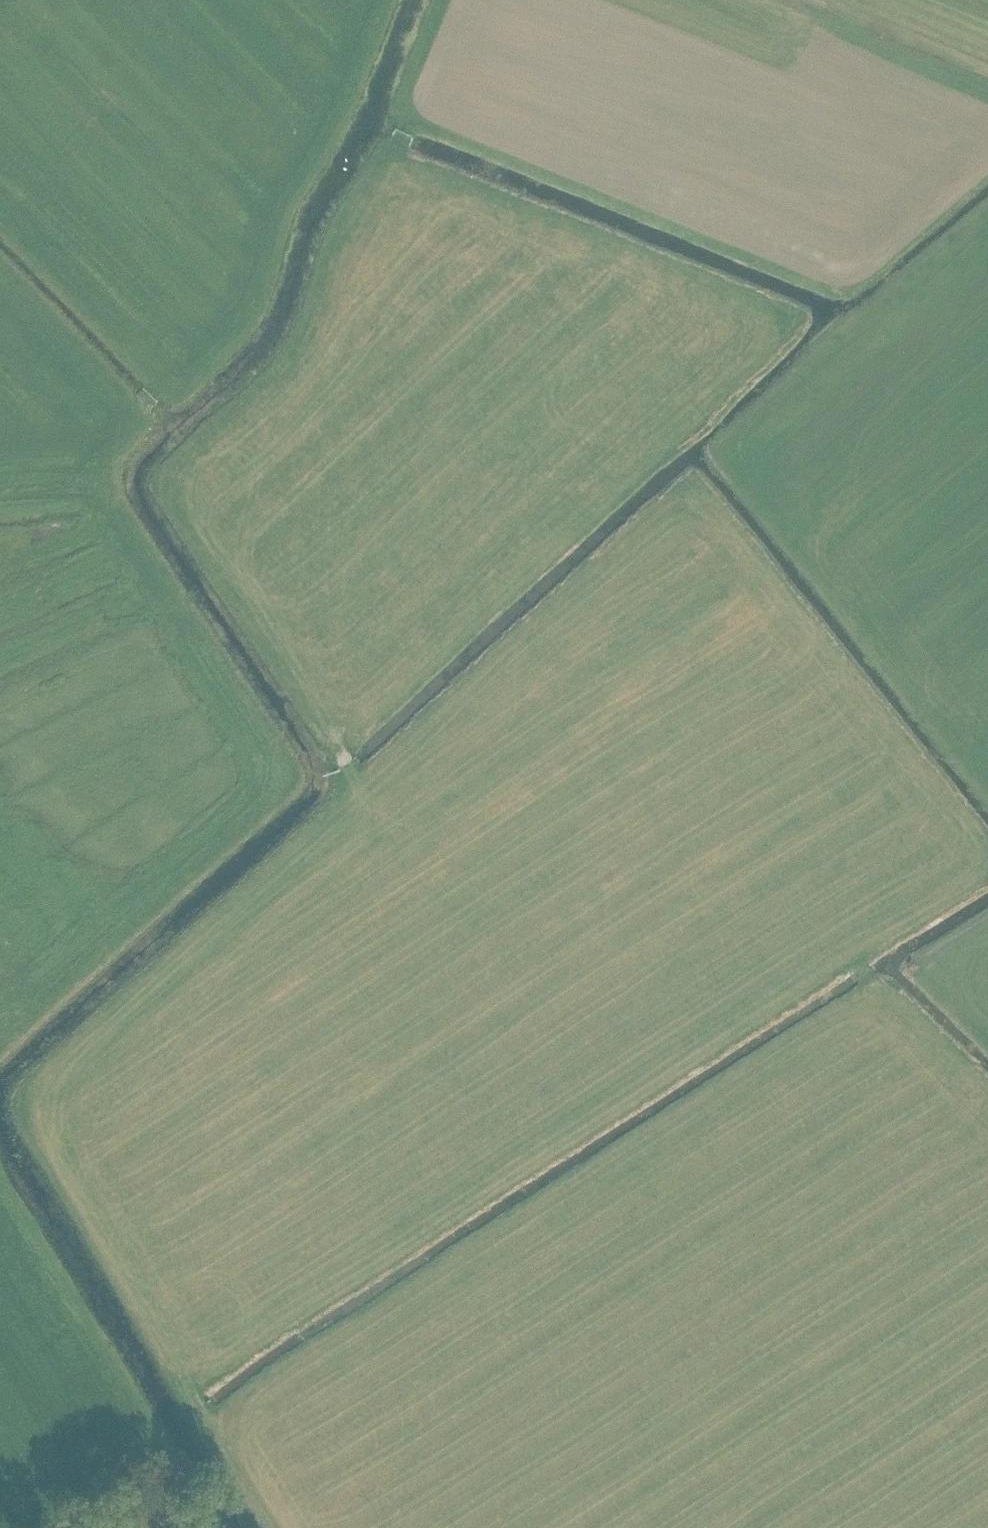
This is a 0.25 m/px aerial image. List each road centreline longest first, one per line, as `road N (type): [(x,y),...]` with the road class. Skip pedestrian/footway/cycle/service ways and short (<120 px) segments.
road 1 (track): [(275,1527),(183,1385)]

